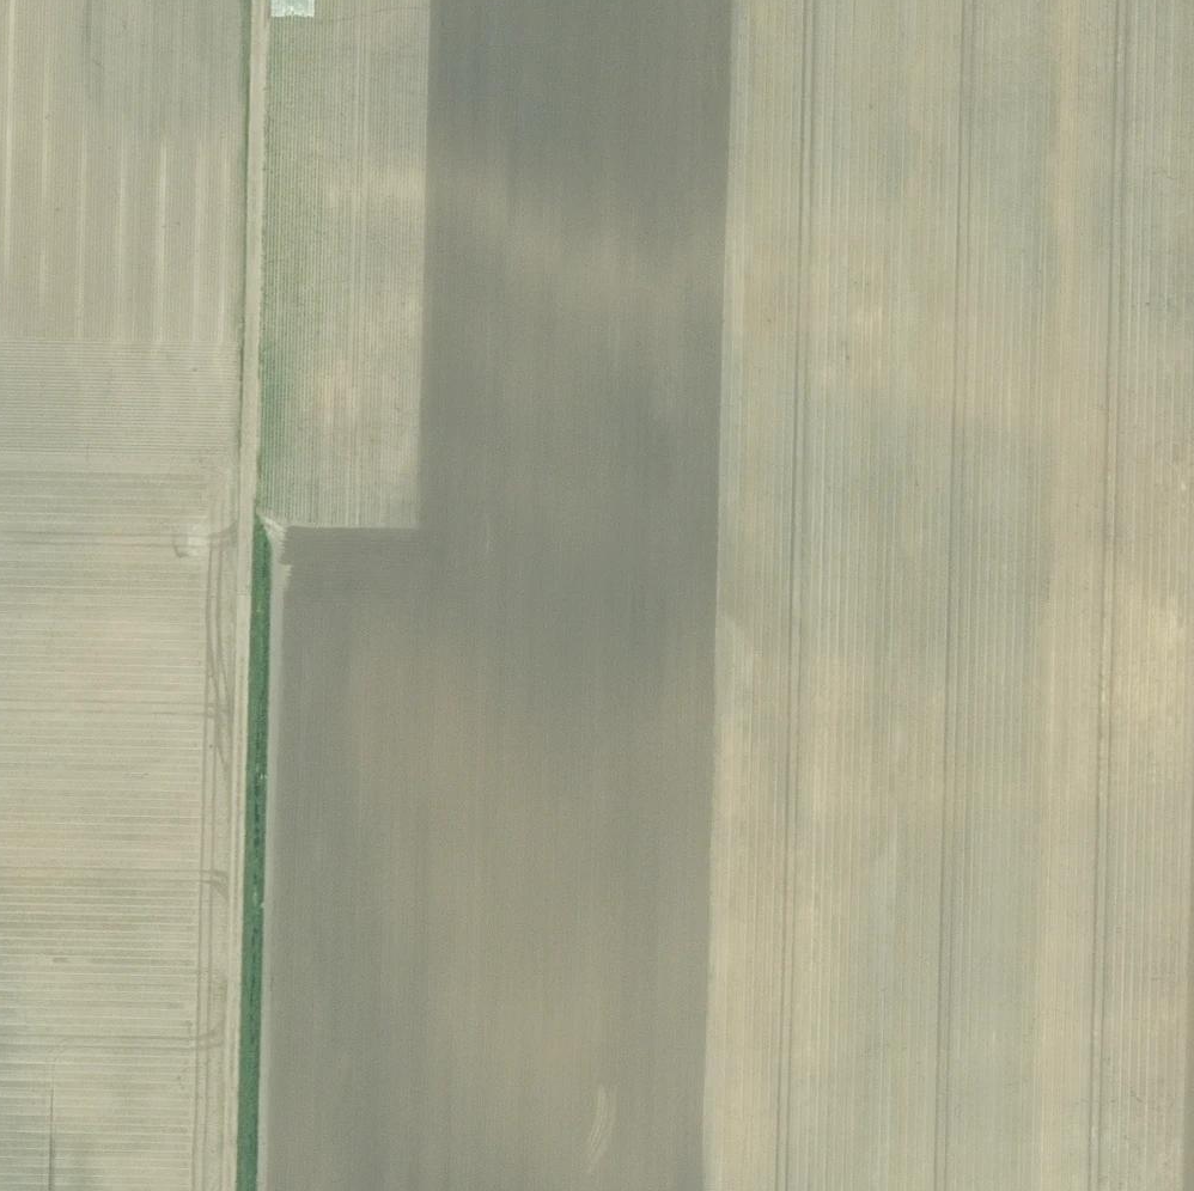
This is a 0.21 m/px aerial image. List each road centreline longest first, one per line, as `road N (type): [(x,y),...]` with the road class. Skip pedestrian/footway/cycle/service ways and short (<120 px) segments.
road 1 (track): [(255,0),(227,1190)]

